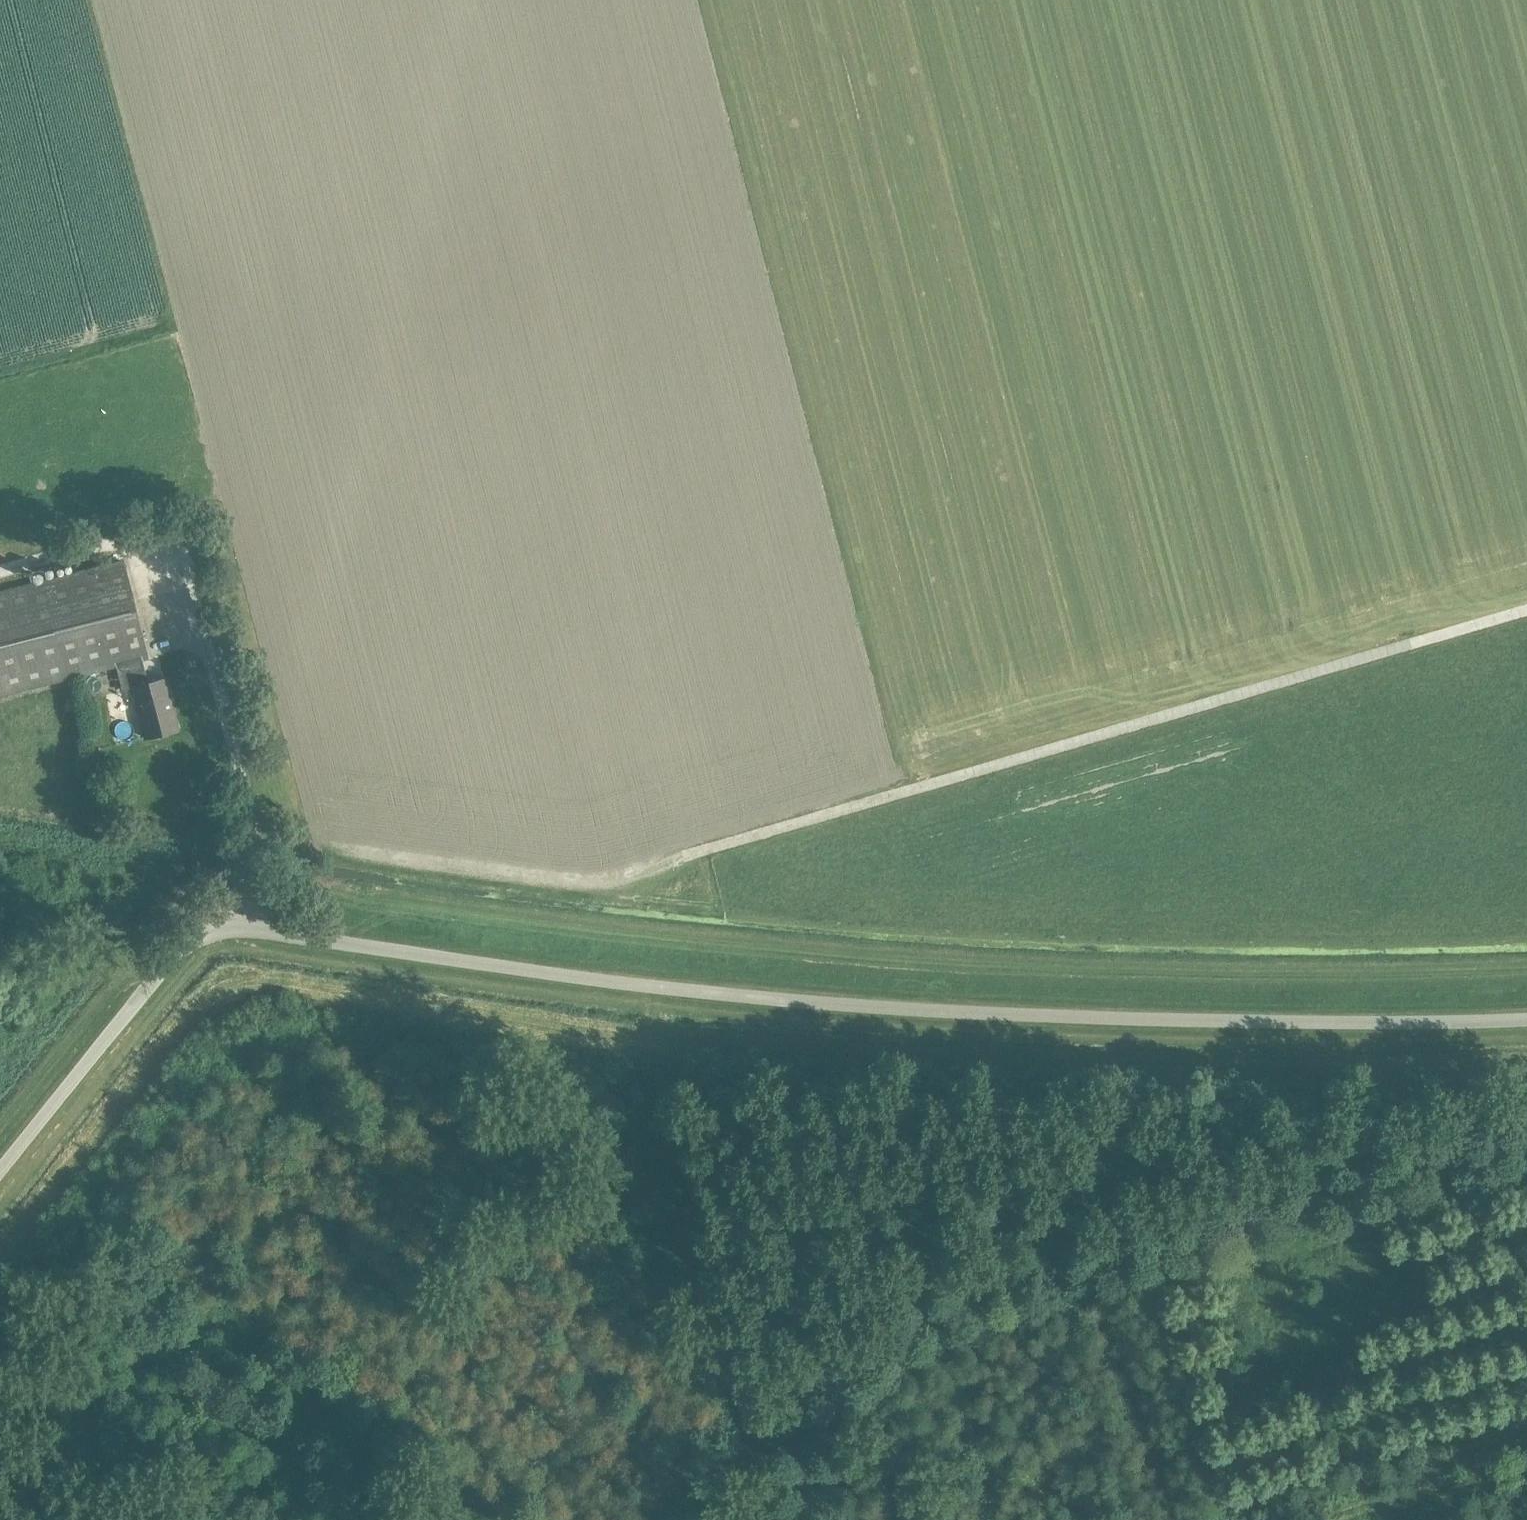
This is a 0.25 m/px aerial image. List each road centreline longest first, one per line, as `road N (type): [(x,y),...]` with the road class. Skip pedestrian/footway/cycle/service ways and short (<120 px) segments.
road 1 (unclassified): [(0,1181),(208,927),(640,991),(871,1012),(1074,1021),(1526,1020)]
road 2 (track): [(1526,609),(687,856)]
road 3 (track): [(1074,1021),(1283,1083),(1340,1109),(1526,1260)]

